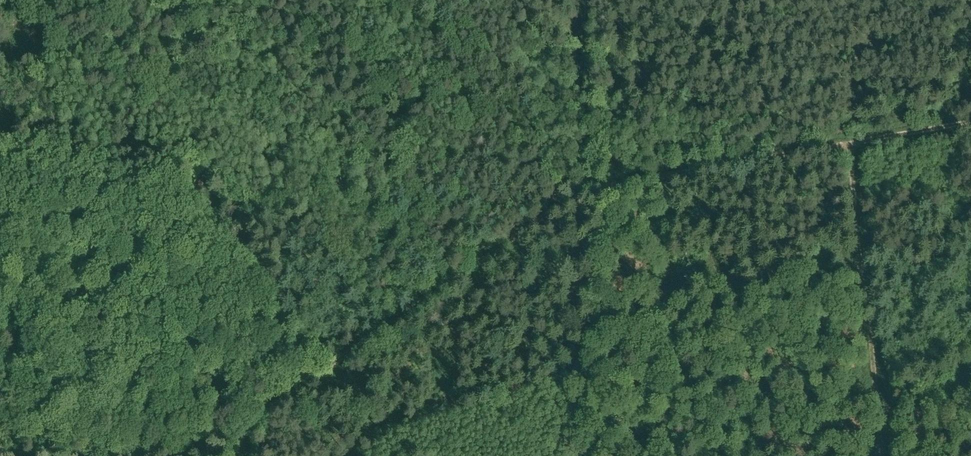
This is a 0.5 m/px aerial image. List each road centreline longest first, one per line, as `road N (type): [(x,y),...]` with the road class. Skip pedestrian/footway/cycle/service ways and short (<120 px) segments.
road 1 (track): [(892,455),(855,138)]

